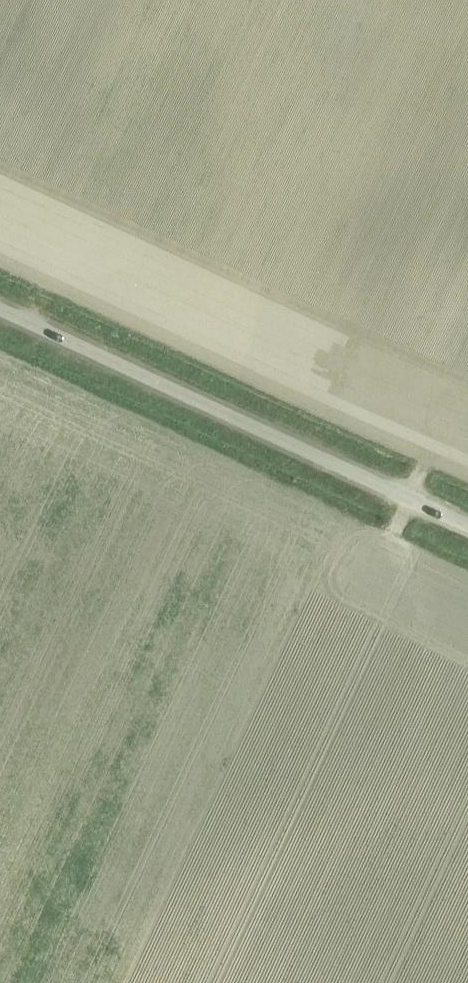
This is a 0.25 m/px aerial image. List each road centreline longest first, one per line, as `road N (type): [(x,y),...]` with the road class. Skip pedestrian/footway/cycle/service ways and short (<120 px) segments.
road 1 (unclassified): [(467,530),(0,312)]

